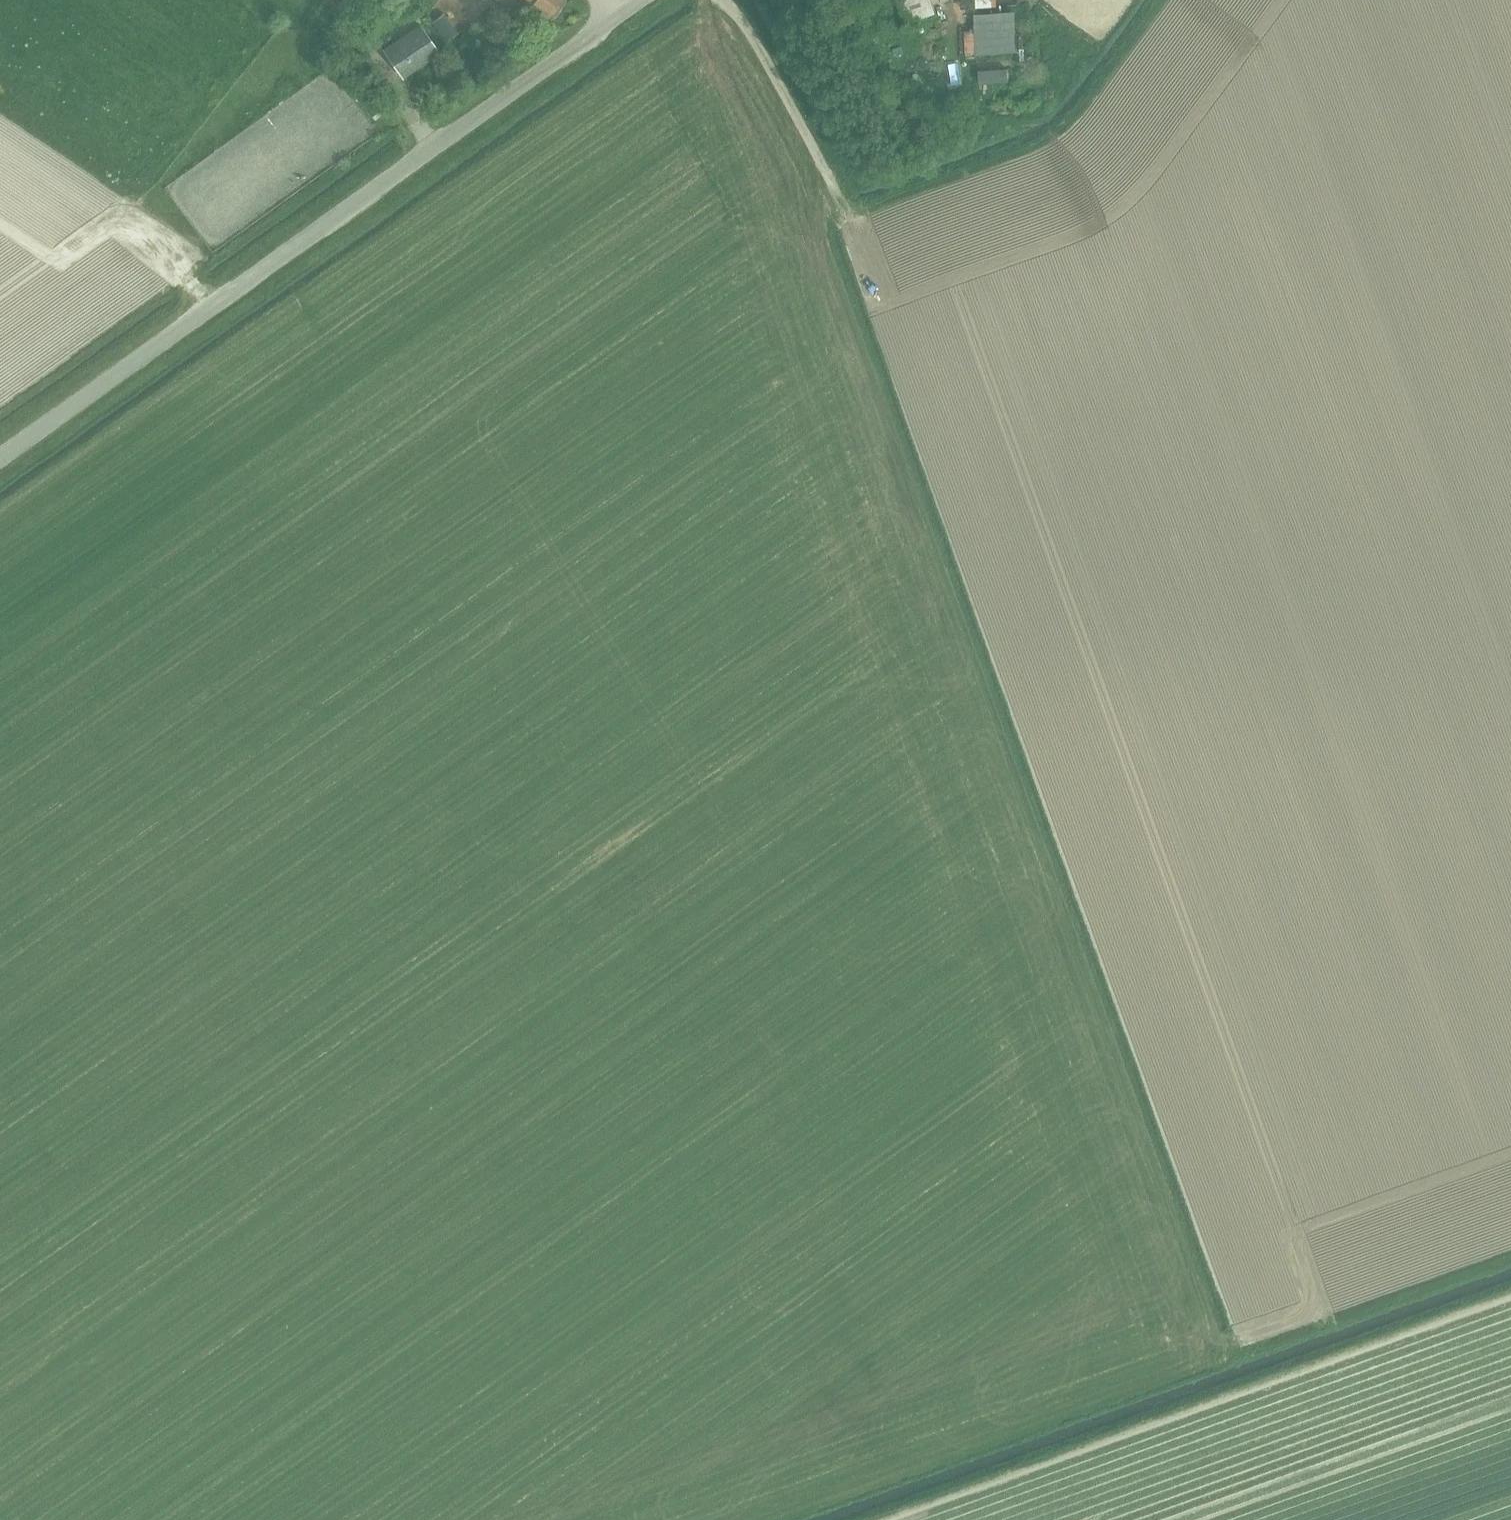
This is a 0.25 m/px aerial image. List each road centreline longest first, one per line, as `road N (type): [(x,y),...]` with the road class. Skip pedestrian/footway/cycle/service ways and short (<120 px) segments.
road 1 (unclassified): [(0,458),(641,0)]

